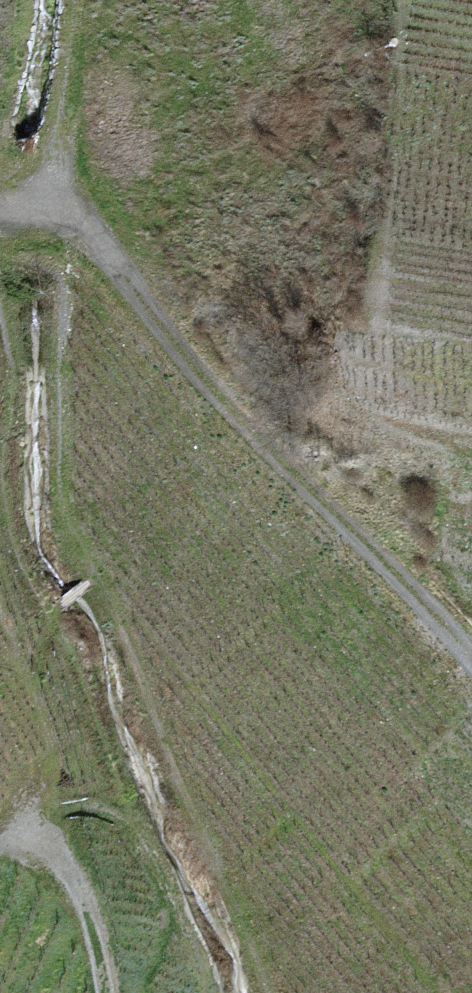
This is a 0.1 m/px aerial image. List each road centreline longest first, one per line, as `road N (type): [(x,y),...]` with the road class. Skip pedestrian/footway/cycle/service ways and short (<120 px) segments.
road 1 (track): [(265,992),(264,970),(149,705),(114,603),(65,527),(55,436),(63,280),(55,270),(13,261),(0,249)]
road 2 (track): [(0,217),(57,208),(104,246),(181,353),(309,490),(422,594),(471,659)]
road 3 (track): [(97,576),(50,607),(15,531),(12,354),(0,300)]
road 4 (track): [(106,992),(67,858),(25,824),(0,832)]
road 5 (track): [(70,219),(78,0)]

